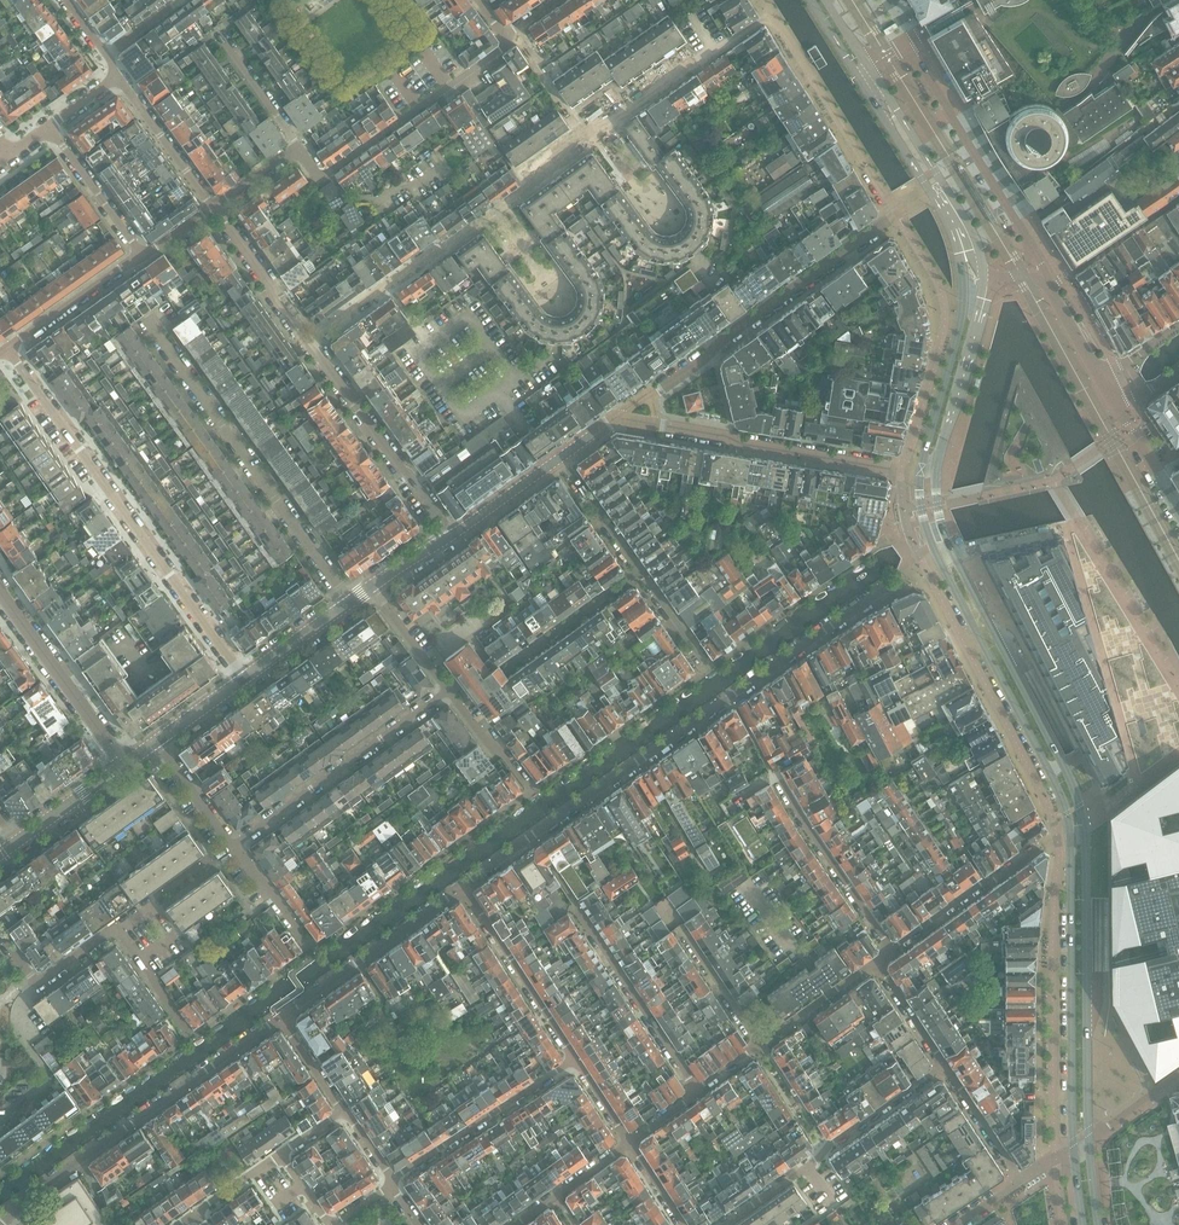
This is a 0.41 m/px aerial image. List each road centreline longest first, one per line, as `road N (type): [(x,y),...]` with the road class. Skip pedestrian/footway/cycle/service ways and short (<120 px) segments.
road 1 (residential): [(532,836),(938,555)]
road 2 (residential): [(246,678),(8,348)]
road 3 (residential): [(350,602),(149,318)]
road 4 (residential): [(1,1224),(281,1018)]
road 5 (tertiary): [(1071,835),(1074,1148)]
road 6 (tertiary): [(938,555),(1064,798),(1071,835)]
road 7 (tertiary): [(1089,1139),(1084,829)]
road 8 (tertiary): [(1084,829),(1065,766),(953,549)]
road 9 (tertiary): [(896,214),(652,395)]
road 10 (residential): [(695,1088),(532,836)]
road 11 (residential): [(722,1224),(943,1063)]
road 12 (residential): [(300,147),(322,176),(512,38)]
road 13 (tertiary): [(658,426),(922,469)]
road 14 (residential): [(234,846),(449,689)]
road 15 (residential): [(450,536),(311,344)]
road 16 (residential): [(774,14),(896,214)]
road 17 (tertiary): [(957,241),(965,302),(922,469)]
road 18 (residential): [(1030,245),(907,46)]
road 19 (residential): [(311,344),(499,210)]
road 20 (residential): [(281,1018),(463,886)]
road 21 (residential): [(393,1184),(575,1059)]
road 22 (residential): [(124,765),(0,589)]
road 23 (residential): [(889,947),(772,773)]
road 24 (residential): [(575,1059),(463,886)]
road 25 (residential): [(1058,838),(889,947)]
road 26 (tertiary): [(936,469),(983,276)]
road 27 (residential): [(0,1120),(49,1082),(18,1026),(38,985)]
road 28 (residential): [(311,344),(215,206)]
road 29 (residential): [(508,669),(638,573)]
road 30 (residential): [(215,206),(117,78)]
road 31 (residential): [(8,348),(140,256)]
road 32 (residential): [(50,124),(140,256)]
road 33 (residential): [(300,147),(217,29)]
road 34 (residential): [(512,1224),(630,1142)]
road 35 (residential): [(759,1043),(876,960)]
road 36 (residential): [(943,1063),(1024,1179)]
road 37 (residential): [(597,132),(712,50)]
road 38 (residential): [(638,573),(557,461)]
road 39 (tertiary): [(943,185),(870,68)]
road 40 (tertiary): [(858,75),(930,192)]
road 41 (residential): [(536,789),(449,689)]
road 42 (tertiary): [(16,841),(124,765)]
road 43 (residential): [(192,1036),(114,931)]
road 44 (tertiary): [(450,536),(557,461)]
road 45 (residential): [(234,846),(159,739)]
road 46 (tertiary): [(246,678),(350,602)]
road 47 (residential): [(449,689),(371,587)]
road 48 (residential): [(312,948),(234,846)]
road 49 (residential): [(759,1043),(688,937)]
road 50 (residential): [(499,210),(597,132)]
road 51 (residential): [(876,960),(943,1063)]

